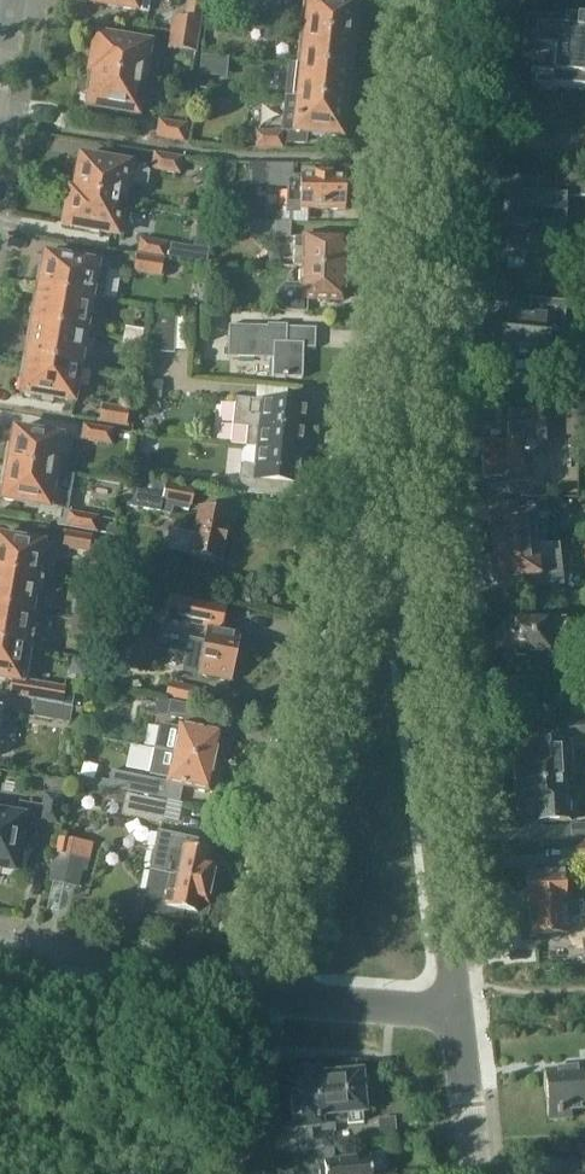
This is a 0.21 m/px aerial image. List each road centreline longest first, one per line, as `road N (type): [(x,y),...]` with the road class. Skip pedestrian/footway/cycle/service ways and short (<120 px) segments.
road 1 (residential): [(443,0),(397,395),(409,630)]
road 2 (residential): [(292,993),(297,890),(348,638),(409,630)]
road 3 (residential): [(409,630),(457,992)]
road 4 (residential): [(271,993),(0,962)]
road 5 (residential): [(238,1173),(271,993)]
road 6 (residential): [(473,1173),(457,992)]
road 7 (residential): [(457,992),(292,993)]

